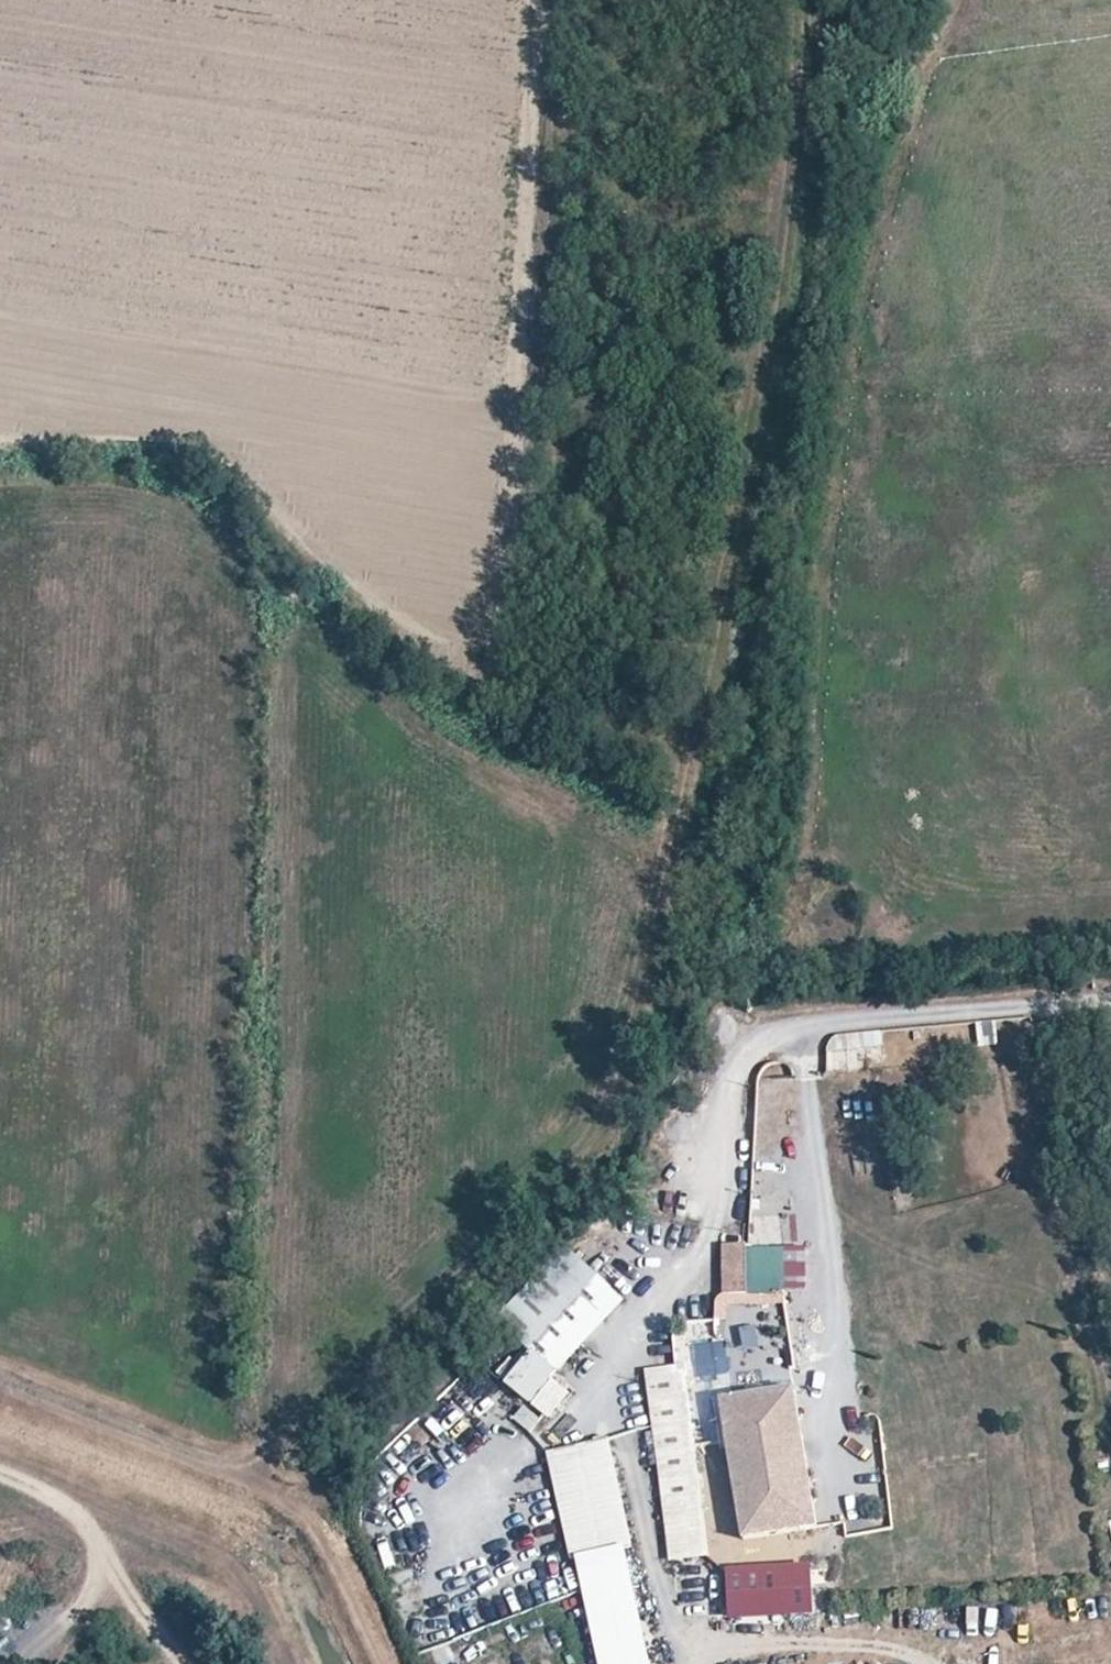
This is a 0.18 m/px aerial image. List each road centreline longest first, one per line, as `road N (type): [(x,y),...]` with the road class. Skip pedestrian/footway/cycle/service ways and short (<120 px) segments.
road 1 (track): [(0,1472),(240,1578),(268,1638)]

